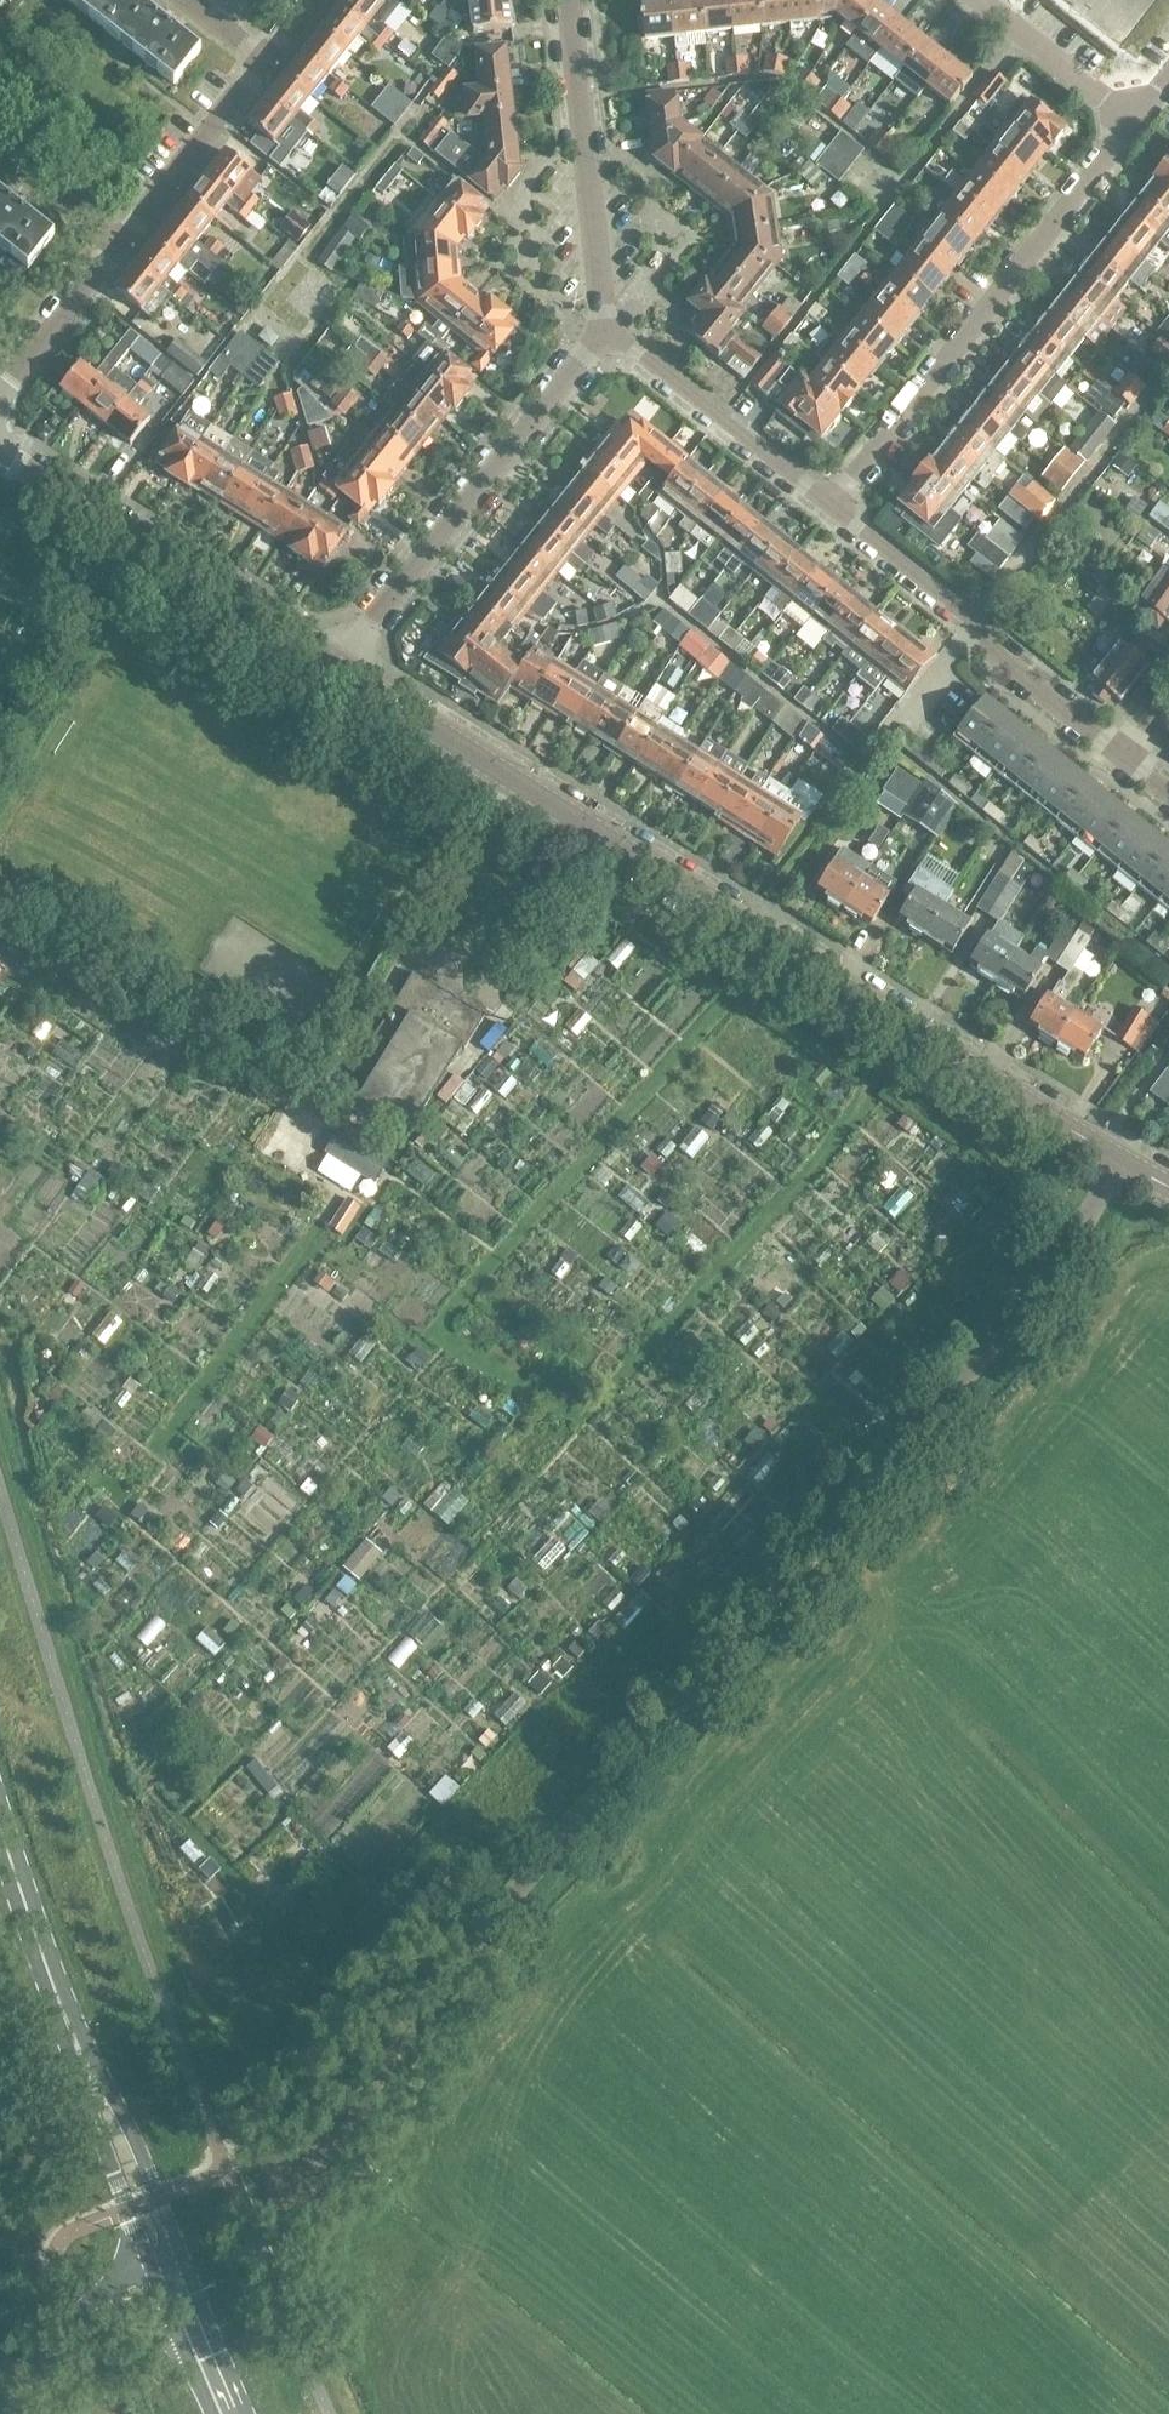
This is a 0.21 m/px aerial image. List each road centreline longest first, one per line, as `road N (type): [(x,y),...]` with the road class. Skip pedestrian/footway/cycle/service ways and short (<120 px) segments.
road 1 (unclassified): [(1125,1164),(1082,1238),(1008,1330),(470,1938),(370,2092),(304,2172)]
road 2 (residential): [(1125,1164),(901,1033),(338,666)]
road 3 (secondary): [(173,2276),(42,1956),(0,1804)]
road 4 (residential): [(830,507),(1132,122)]
road 5 (residential): [(338,666),(0,455)]
road 6 (residential): [(1123,758),(990,652),(972,618),(830,507)]
road 7 (residential): [(373,620),(604,333)]
road 8 (residential): [(604,333),(570,0)]
road 9 (residential): [(830,507),(604,333)]
road 10 (residential): [(123,247),(263,60)]
road 11 (unclassified): [(173,2276),(111,2300),(63,2331),(4,2413)]
road 12 (residential): [(1132,122),(978,0)]
road 13 (residential): [(20,371),(123,247)]
road 14 (residential): [(123,247),(0,157)]
road 15 (secondary): [(234,2413),(173,2276)]

